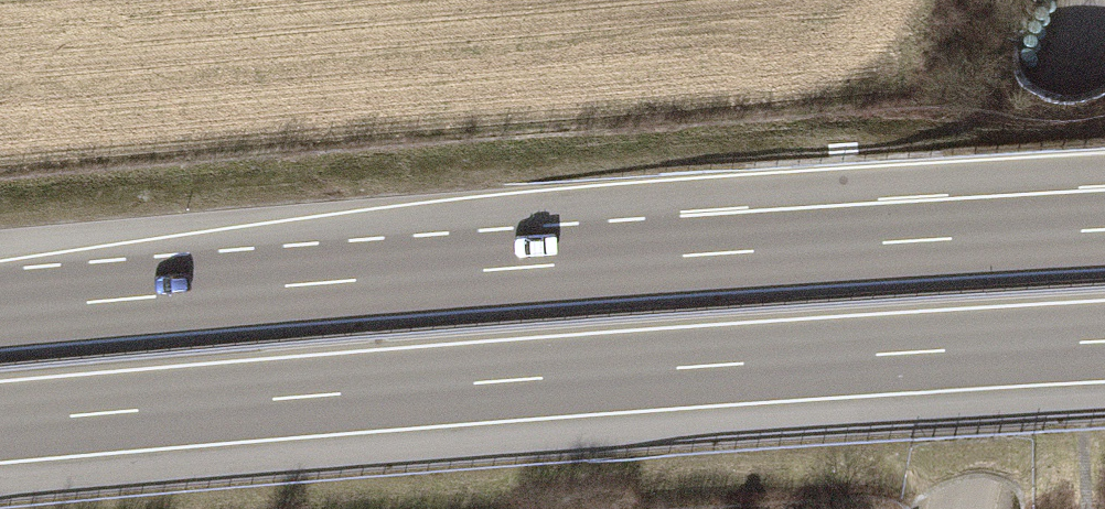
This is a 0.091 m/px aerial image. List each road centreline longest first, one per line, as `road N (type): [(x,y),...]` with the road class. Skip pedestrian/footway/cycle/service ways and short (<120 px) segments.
road 1 (motorway): [(0,422),(1104,342)]
road 2 (motorway): [(1104,229),(0,308)]
road 3 (tertiary): [(968,508),(1056,97),(1097,0)]

